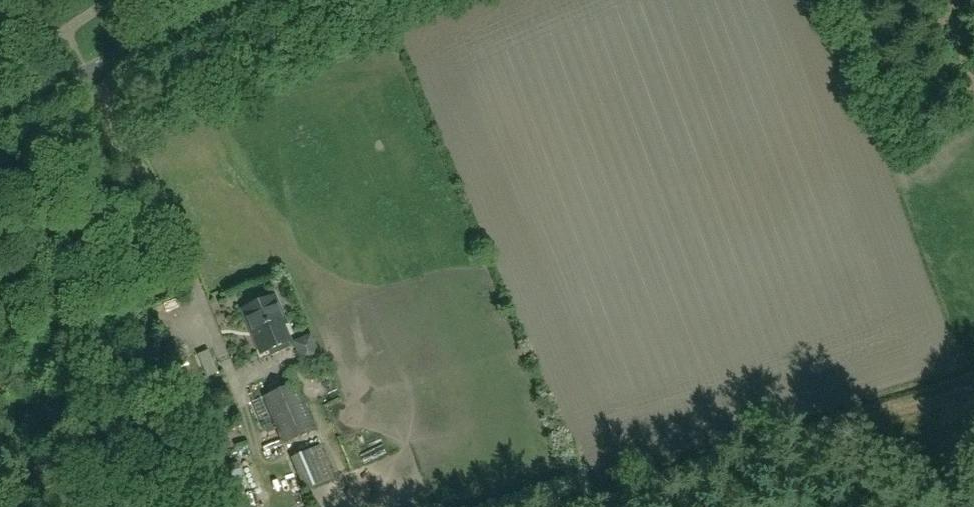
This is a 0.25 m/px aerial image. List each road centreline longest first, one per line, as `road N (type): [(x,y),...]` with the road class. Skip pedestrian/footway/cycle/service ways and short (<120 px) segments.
road 1 (tertiary): [(0,116),(248,0)]

